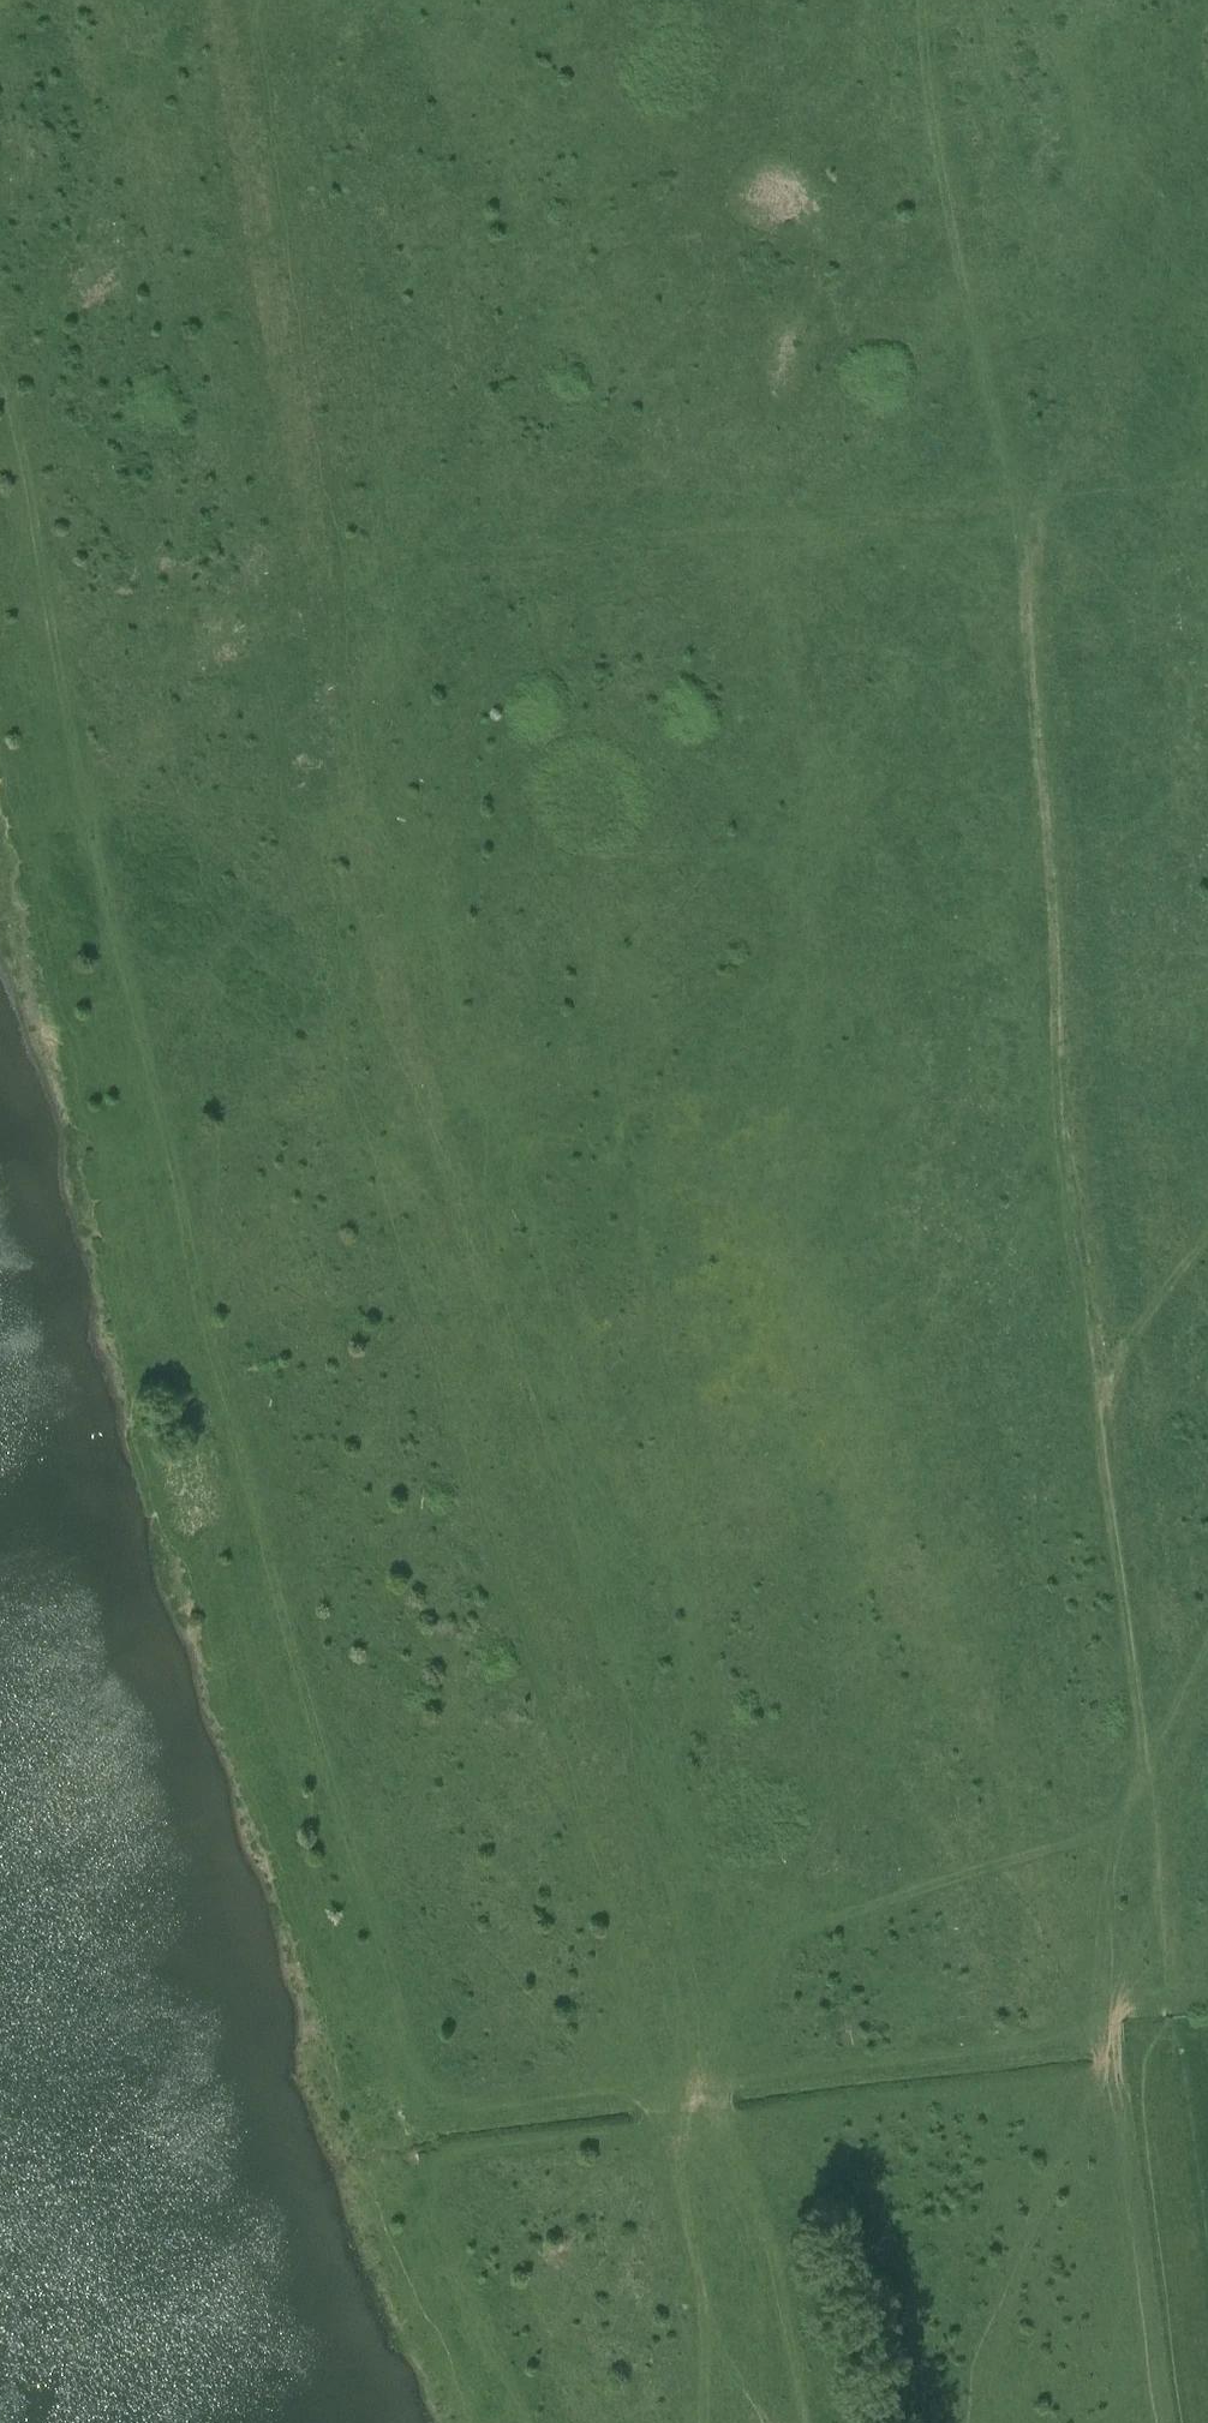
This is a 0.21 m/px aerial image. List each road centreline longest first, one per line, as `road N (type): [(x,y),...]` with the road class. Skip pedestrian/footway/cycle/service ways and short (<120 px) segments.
road 1 (track): [(793,2422),(690,2092),(739,1990),(843,1909),(1092,1837),(1155,1743),(1154,1675),(1116,1416),(1133,1323),(1180,1253),(1207,1232)]
road 2 (track): [(1155,2422),(1106,2028),(1092,1837)]
road 3 (track): [(690,2092),(673,2146),(707,2340),(704,2422)]

